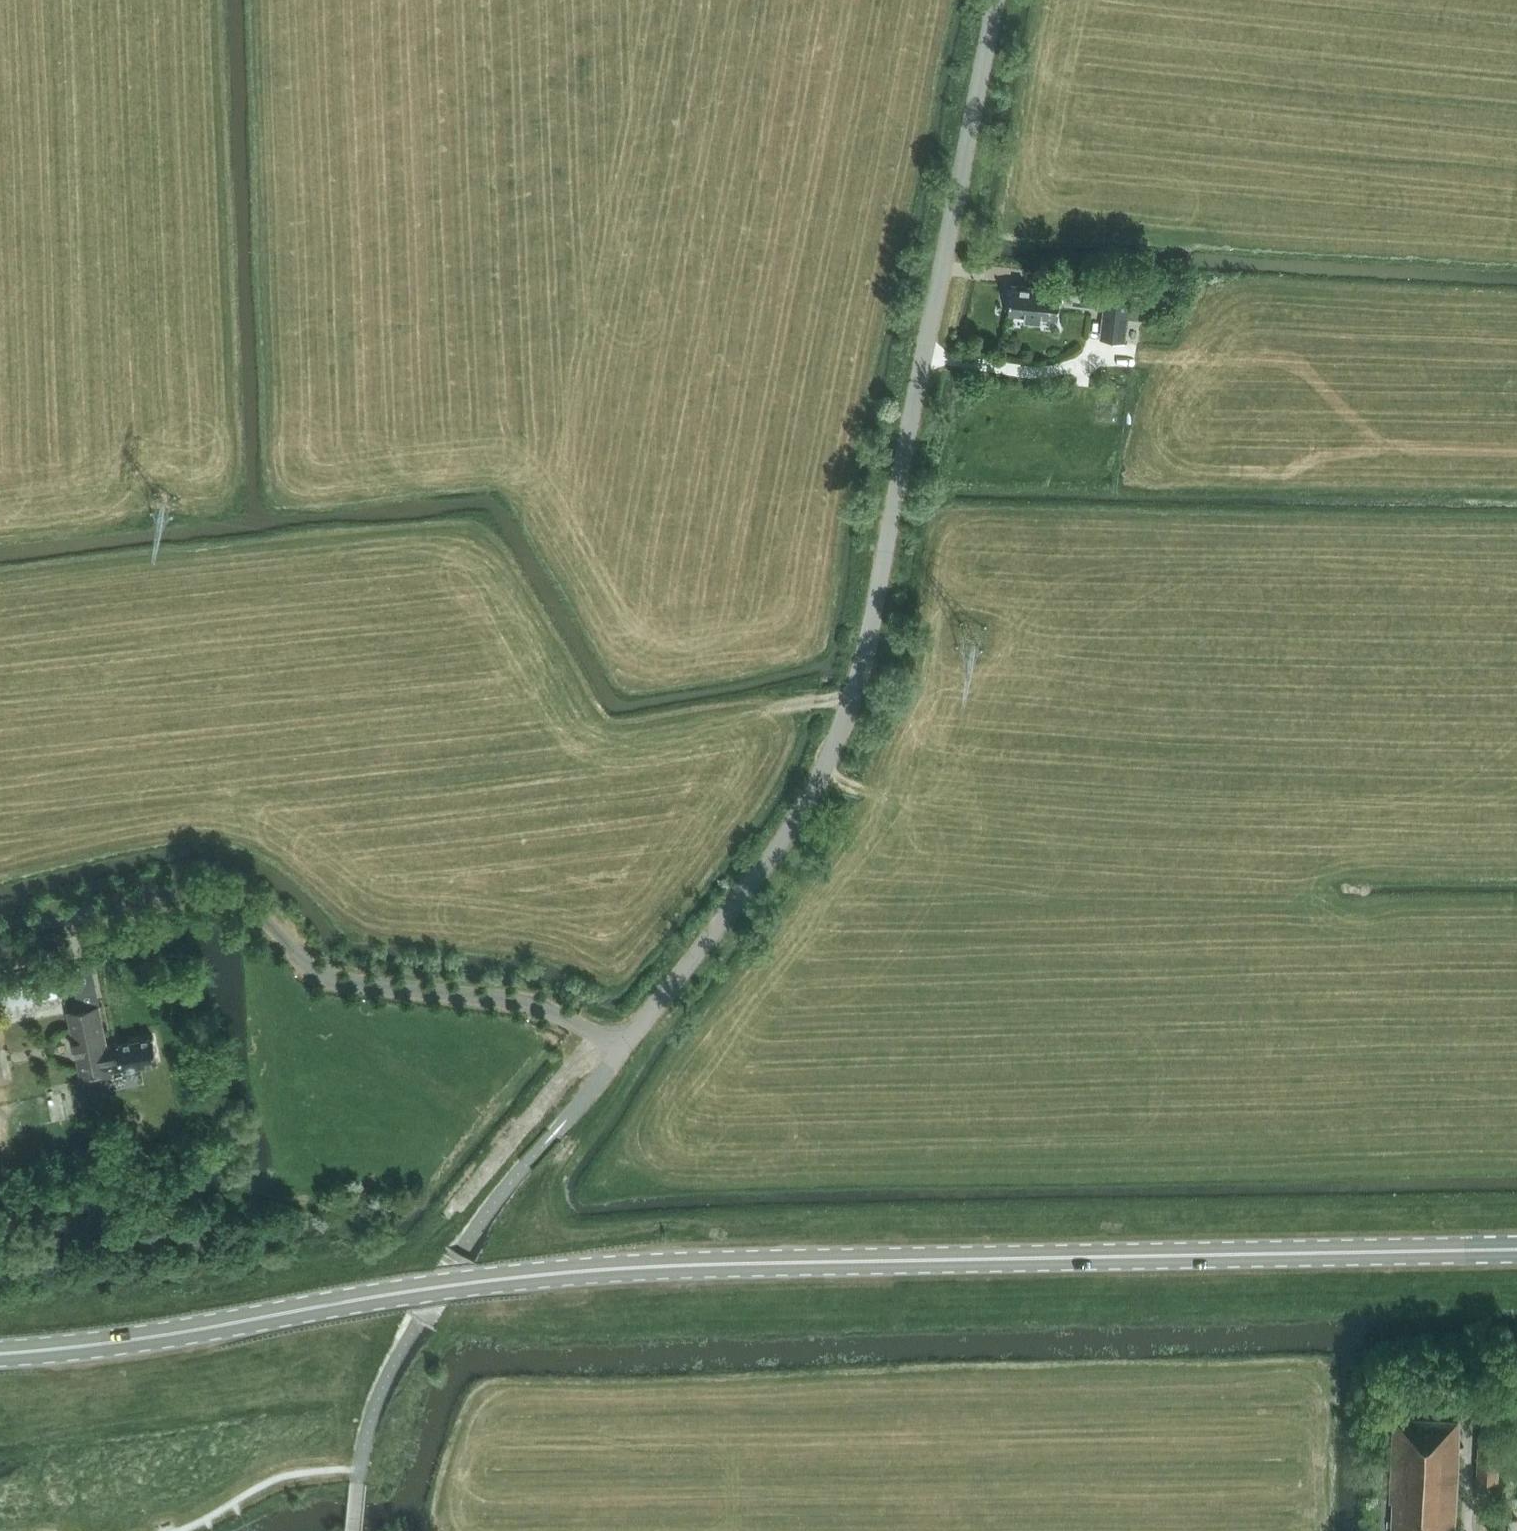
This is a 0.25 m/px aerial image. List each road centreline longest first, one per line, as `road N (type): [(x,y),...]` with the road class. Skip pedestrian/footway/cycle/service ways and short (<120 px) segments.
road 1 (trunk): [(0,1352),(196,1330),(534,1273),(1516,1249)]
road 2 (unclassified): [(554,1134),(790,829),(841,734),(864,666),(996,0)]

